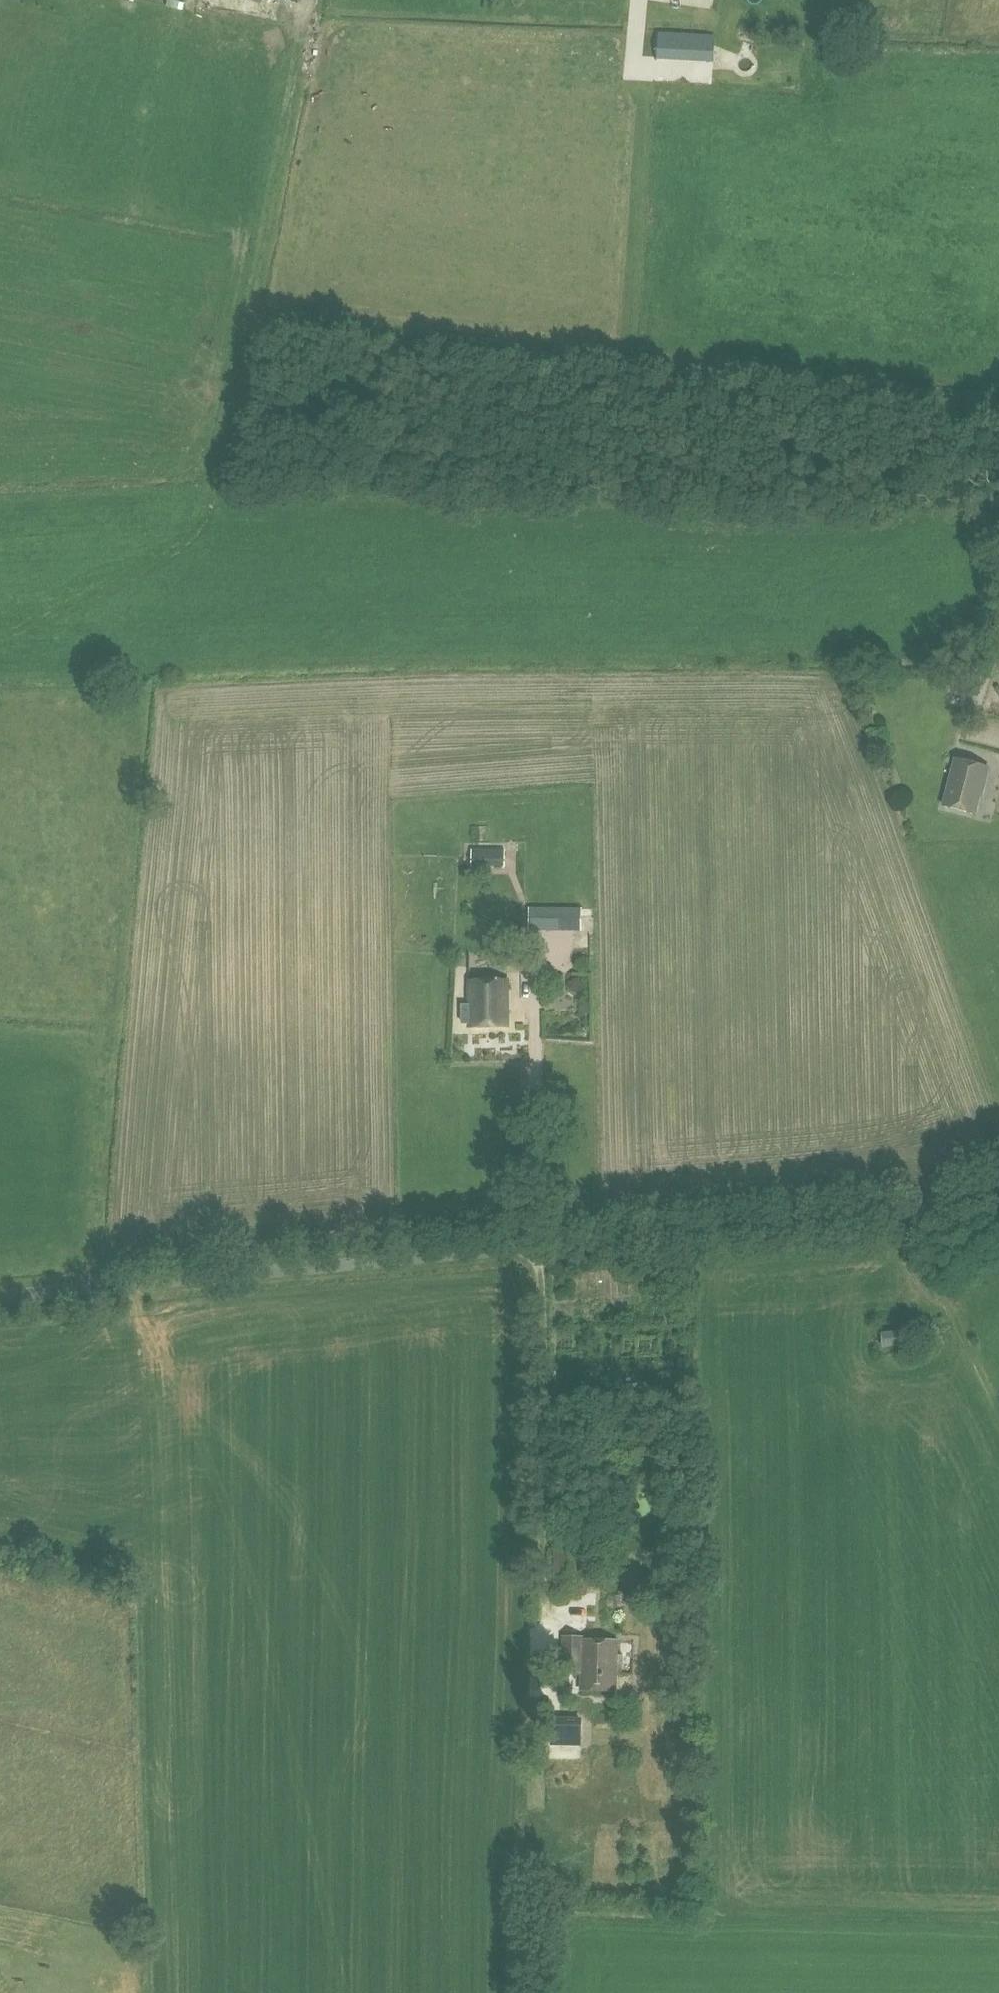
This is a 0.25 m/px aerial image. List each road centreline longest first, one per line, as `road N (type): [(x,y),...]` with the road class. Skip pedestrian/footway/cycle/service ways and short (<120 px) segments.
road 1 (unclassified): [(0,1296),(709,1230),(960,1197),(998,1184)]
road 2 (track): [(646,83),(630,361),(998,401)]
road 3 (track): [(303,23),(215,483)]
road 4 (track): [(630,361),(247,322)]
road 5 (track): [(899,1205),(998,1405)]

